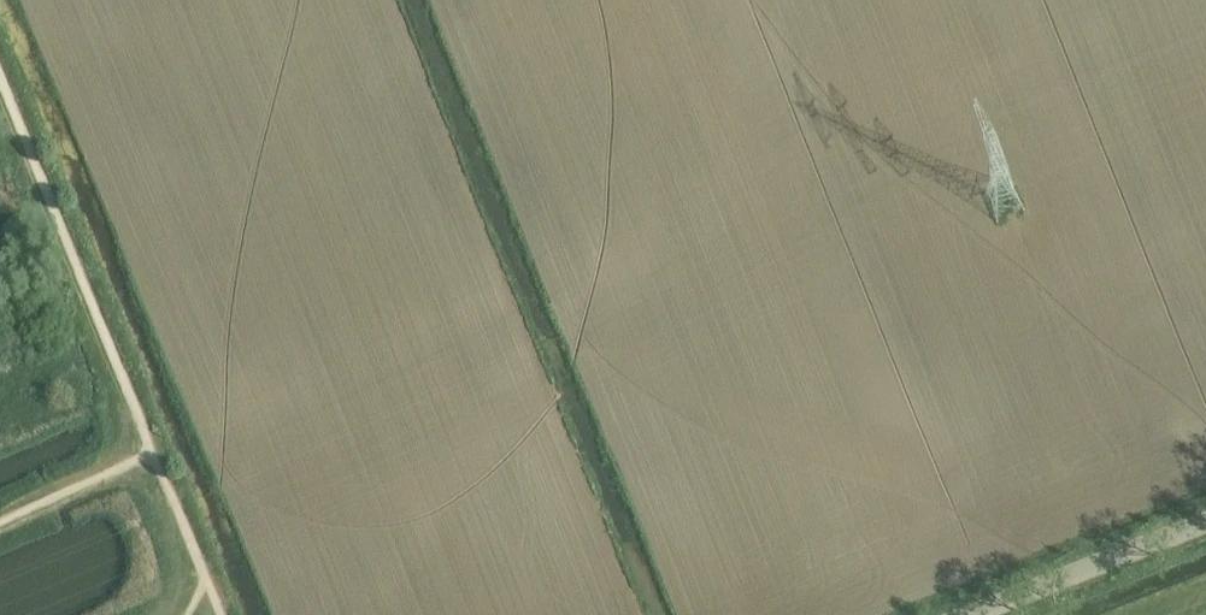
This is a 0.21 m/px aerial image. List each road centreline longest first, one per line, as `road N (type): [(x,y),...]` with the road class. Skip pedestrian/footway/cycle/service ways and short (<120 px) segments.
road 1 (unclassified): [(973,614),(1205,524)]

